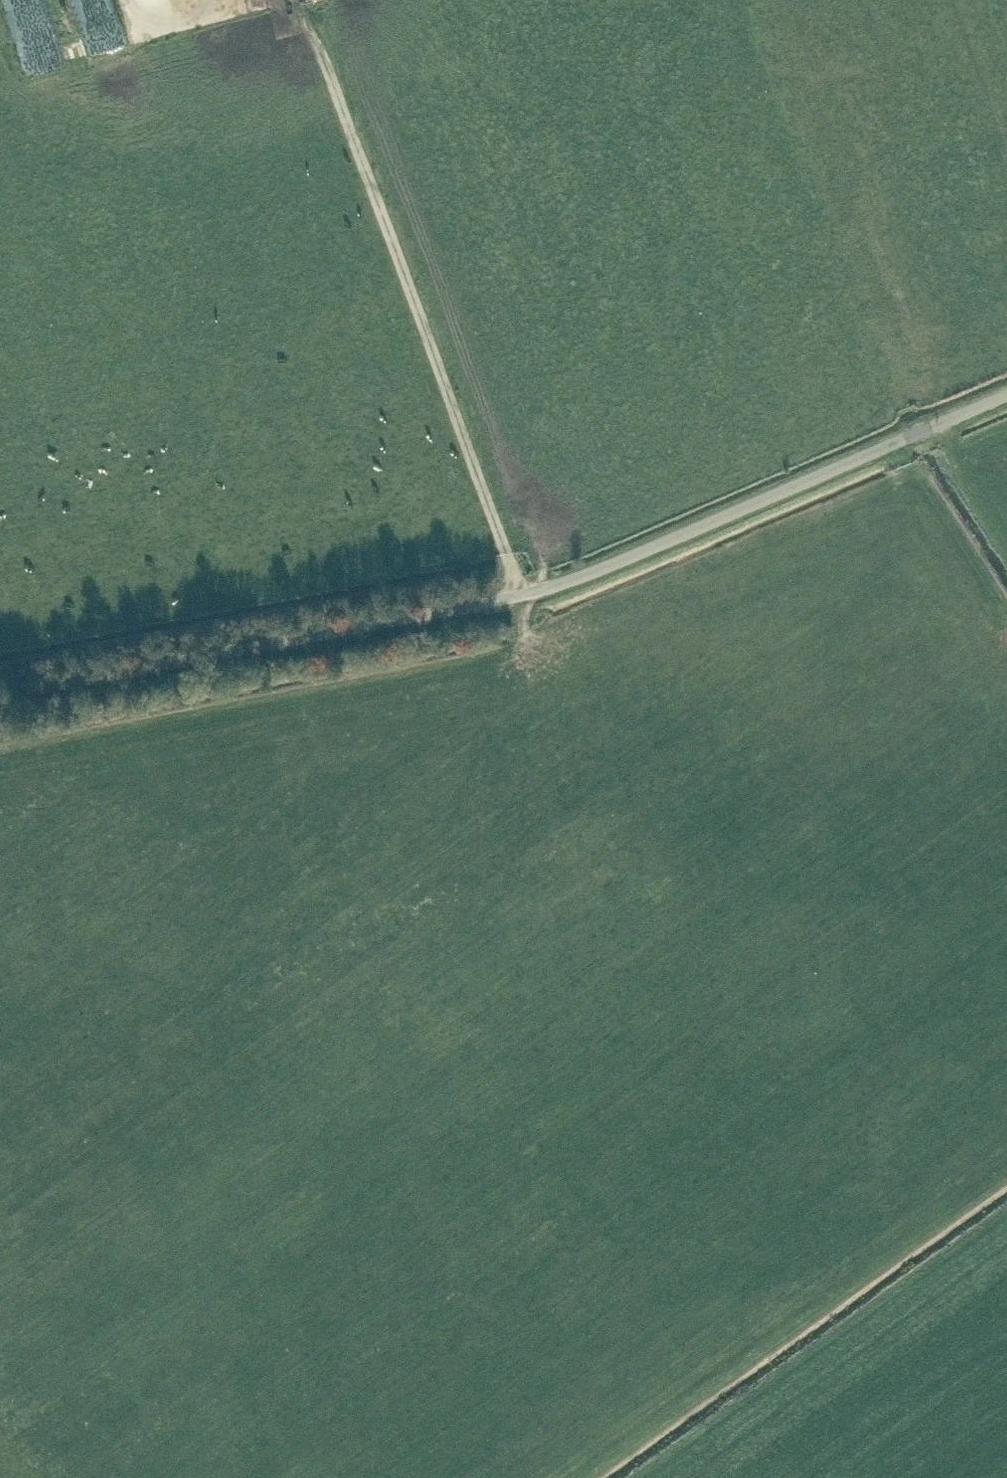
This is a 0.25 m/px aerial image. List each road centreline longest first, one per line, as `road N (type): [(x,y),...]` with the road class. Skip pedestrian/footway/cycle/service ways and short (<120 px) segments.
road 1 (unclassified): [(0,695),(493,602),(575,578),(1006,395)]
road 2 (track): [(518,595),(372,190),(297,4),(286,0)]

